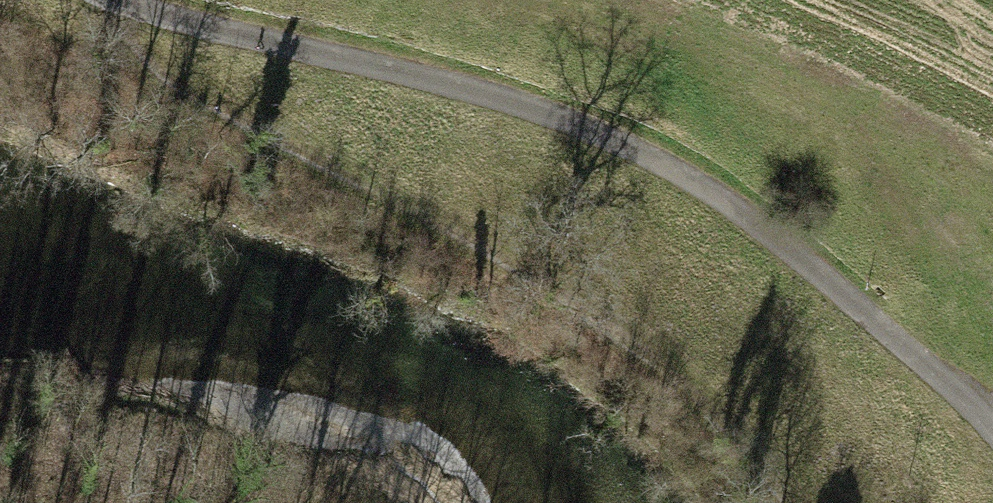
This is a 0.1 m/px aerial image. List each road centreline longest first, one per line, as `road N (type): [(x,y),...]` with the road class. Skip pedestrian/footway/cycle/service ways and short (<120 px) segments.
road 1 (unclassified): [(992,428),(907,364),(786,242),(588,128),(409,70),(111,0)]
road 2 (track): [(107,0),(160,77),(389,201),(676,378),(775,502)]

